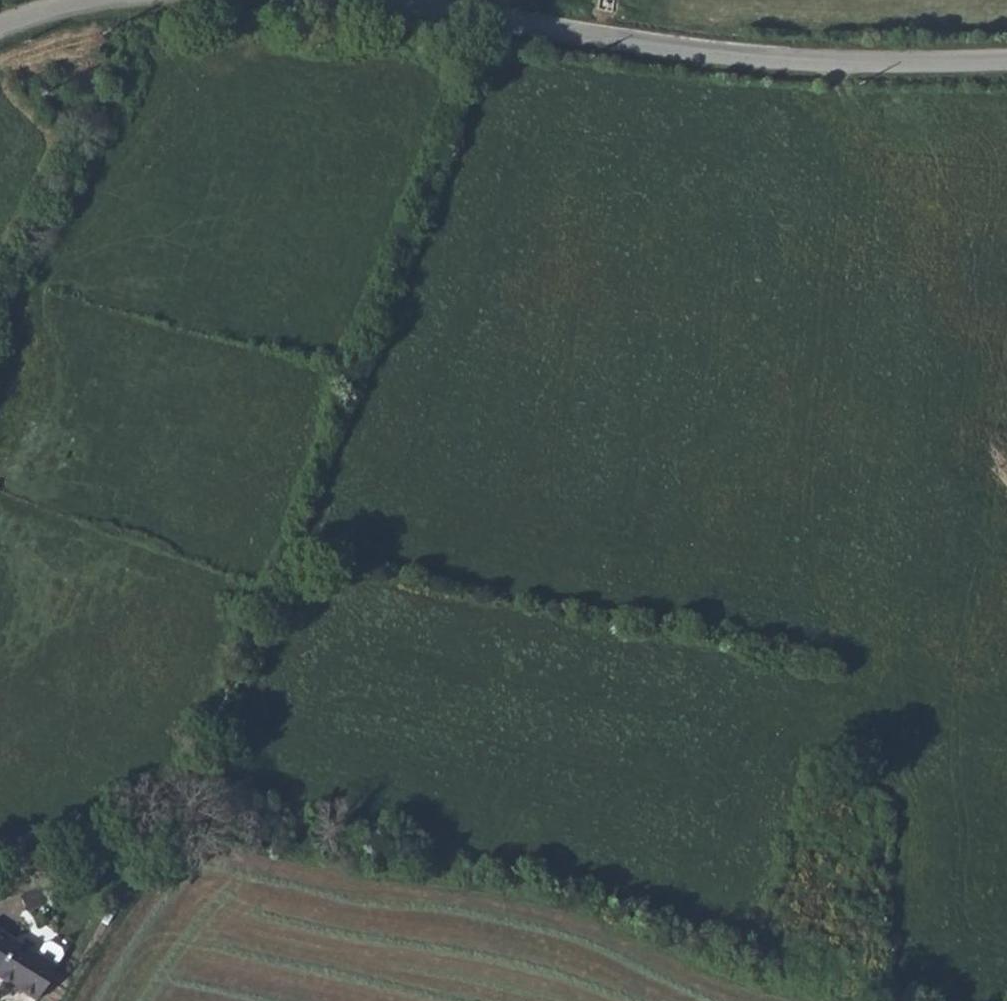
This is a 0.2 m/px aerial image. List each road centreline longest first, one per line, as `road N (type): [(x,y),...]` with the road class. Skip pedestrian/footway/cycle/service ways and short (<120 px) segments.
road 1 (unclassified): [(357,0),(682,54)]
road 2 (unclassified): [(1006,58),(905,63),(682,54)]

